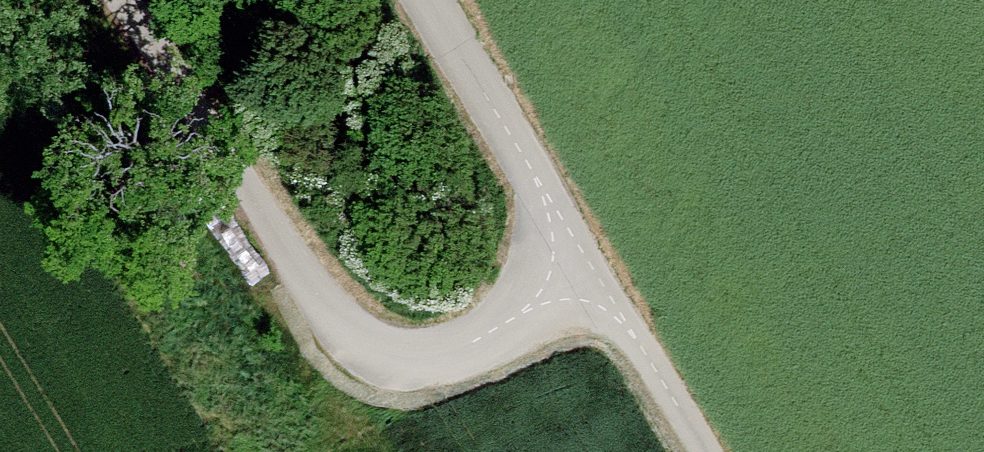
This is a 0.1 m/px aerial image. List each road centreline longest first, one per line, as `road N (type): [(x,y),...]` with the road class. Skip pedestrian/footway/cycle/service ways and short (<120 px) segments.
road 1 (track): [(426,0),(591,268),(462,345),(414,357),(362,344),(329,314),(132,0)]
road 2 (track): [(705,451),(591,268)]

